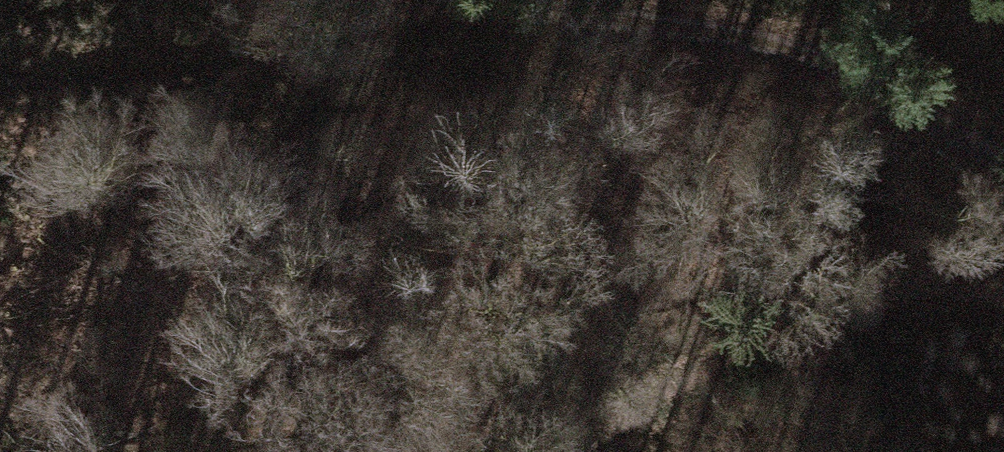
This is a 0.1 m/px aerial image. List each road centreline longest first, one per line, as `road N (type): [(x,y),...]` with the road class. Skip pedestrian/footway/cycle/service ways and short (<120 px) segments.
road 1 (track): [(1003,290),(908,281),(789,324),(558,442),(558,451)]
road 2 (track): [(584,0),(753,39),(872,83),(1003,168)]
road 3 (track): [(407,0),(286,42),(53,63),(0,54)]

